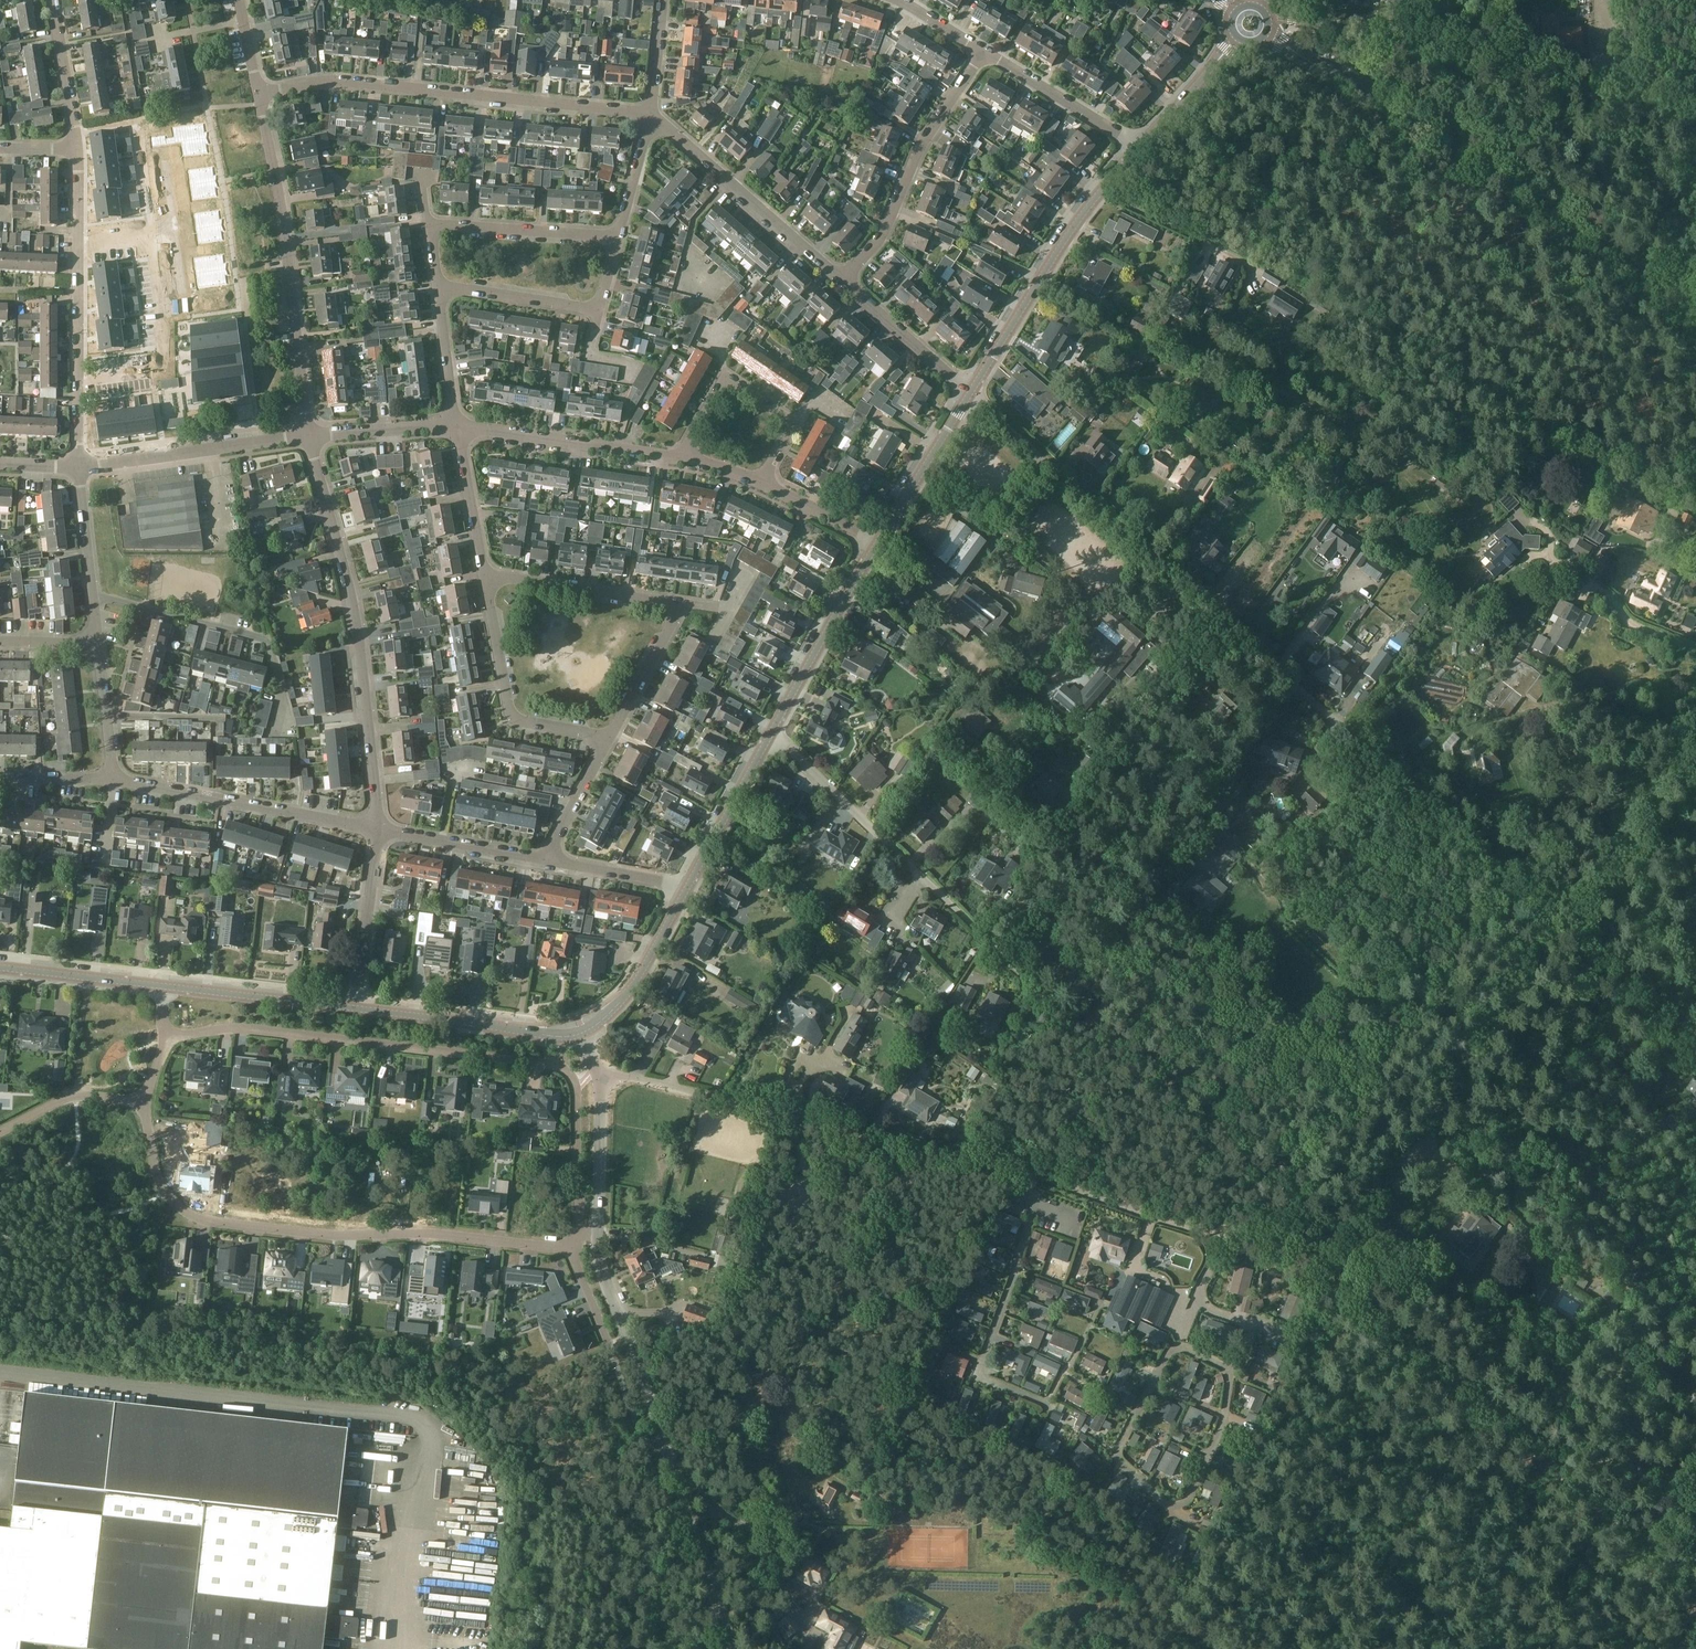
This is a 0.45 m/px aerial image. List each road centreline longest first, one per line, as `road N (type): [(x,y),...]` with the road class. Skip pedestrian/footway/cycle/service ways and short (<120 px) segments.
road 1 (track): [(1695,1585),(1330,1280),(1009,960)]
road 2 (unclassified): [(1695,1035),(1131,539)]
road 3 (unclassified): [(580,1235),(576,1090),(559,1067),(238,1029),(168,1037)]
road 4 (unclassified): [(143,1104),(162,1186),(187,1213),(207,1221),(571,1251)]
road 5 (unclassified): [(1302,1253),(1192,1228),(1025,1171),(815,1127)]
road 6 (secondary): [(1695,308),(1316,65)]
road 7 (unclassified): [(733,1648),(605,1271),(600,1234)]
road 8 (residential): [(379,831),(359,627),(309,436)]
road 9 (residential): [(644,120),(395,87),(327,82),(258,91)]
road 10 (residential): [(1365,464),(1035,286)]
road 11 (residential): [(309,436),(258,91)]
road 12 (residential): [(607,739),(678,618),(676,608),(488,586)]
road 13 (track): [(1695,132),(1397,38),(1380,17)]
road 14 (residential): [(1009,960),(771,735)]
road 15 (residential): [(77,466),(76,150)]
road 16 (residential): [(379,831),(113,779)]
road 17 (residential): [(846,281),(888,228),(913,144),(974,53)]
road 18 (residential): [(846,281),(668,130),(644,120)]
road 19 (residential): [(309,436),(77,466)]
road 20 (residential): [(607,739),(508,716),(488,586)]
road 21 (residential): [(681,457),(450,428)]
road 22 (unclassified): [(583,1032),(553,1036),(356,1009)]
road 23 (residential): [(681,457),(712,394),(726,386),(788,418),(758,481)]
road 24 (residential): [(815,1127),(599,1076)]
road 25 (residential): [(1131,539),(971,393)]
road 26 (unclassified): [(771,735),(874,549)]
road 27 (unclassified): [(356,1009),(163,986)]
road 28 (residential): [(1139,148),(974,53)]
road 29 (residential): [(611,231),(423,219)]
road 30 (unclassified): [(874,549),(971,393)]
road 31 (residential): [(356,1009),(379,831)]
road 32 (unclassified): [(583,1032),(631,989),(687,891)]
road 33 (unclassified): [(687,891),(771,735)]
road 34 (residential): [(261,637),(92,595)]
road 35 (unclassified): [(1035,286),(1139,148)]
road 36 (residential): [(971,393),(846,281)]
road 37 (residential): [(595,297),(430,278)]
road 38 (residential): [(542,859),(379,831)]
road 39 (residential): [(488,586),(450,428)]
road 40 (unclassified): [(600,1234),(599,1076)]
road 41 (residential): [(76,150),(51,0)]
road 42 (unclassified): [(143,1104),(61,1100),(0,1133)]
road 43 (residential): [(430,278),(450,428)]
road 44 (residential): [(687,891),(542,859)]
road 45 (residential): [(450,428),(309,436)]
road 46 (residential): [(542,859),(607,739)]
road 47 (residential): [(113,779),(97,645)]
road 48 (residential): [(874,549),(758,481)]
road 49 (residential): [(92,595),(77,466)]
road 50 (unclassified): [(971,393),(1035,286)]
road 51 (residential): [(644,120),(653,0)]

